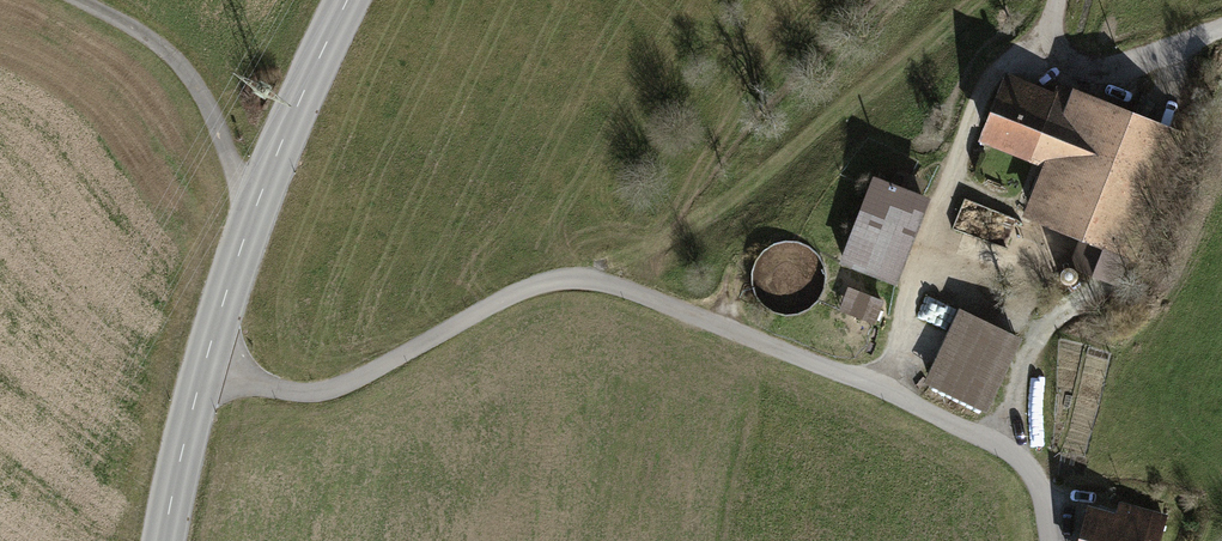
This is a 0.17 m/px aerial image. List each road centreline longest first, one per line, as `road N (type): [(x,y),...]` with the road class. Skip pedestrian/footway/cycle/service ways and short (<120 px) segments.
road 1 (track): [(208,367),(277,389),(324,391),(540,284),(619,286),(880,389),(1019,459),(1034,475),(1050,540)]
road 2 (residential): [(1221,28),(1106,66),(1032,47),(997,69),(916,264),(880,389)]
road 3 (tertiary): [(167,540),(208,367),(254,223),(308,86),(353,0)]
road 4 (track): [(254,223),(196,86),(81,0)]

